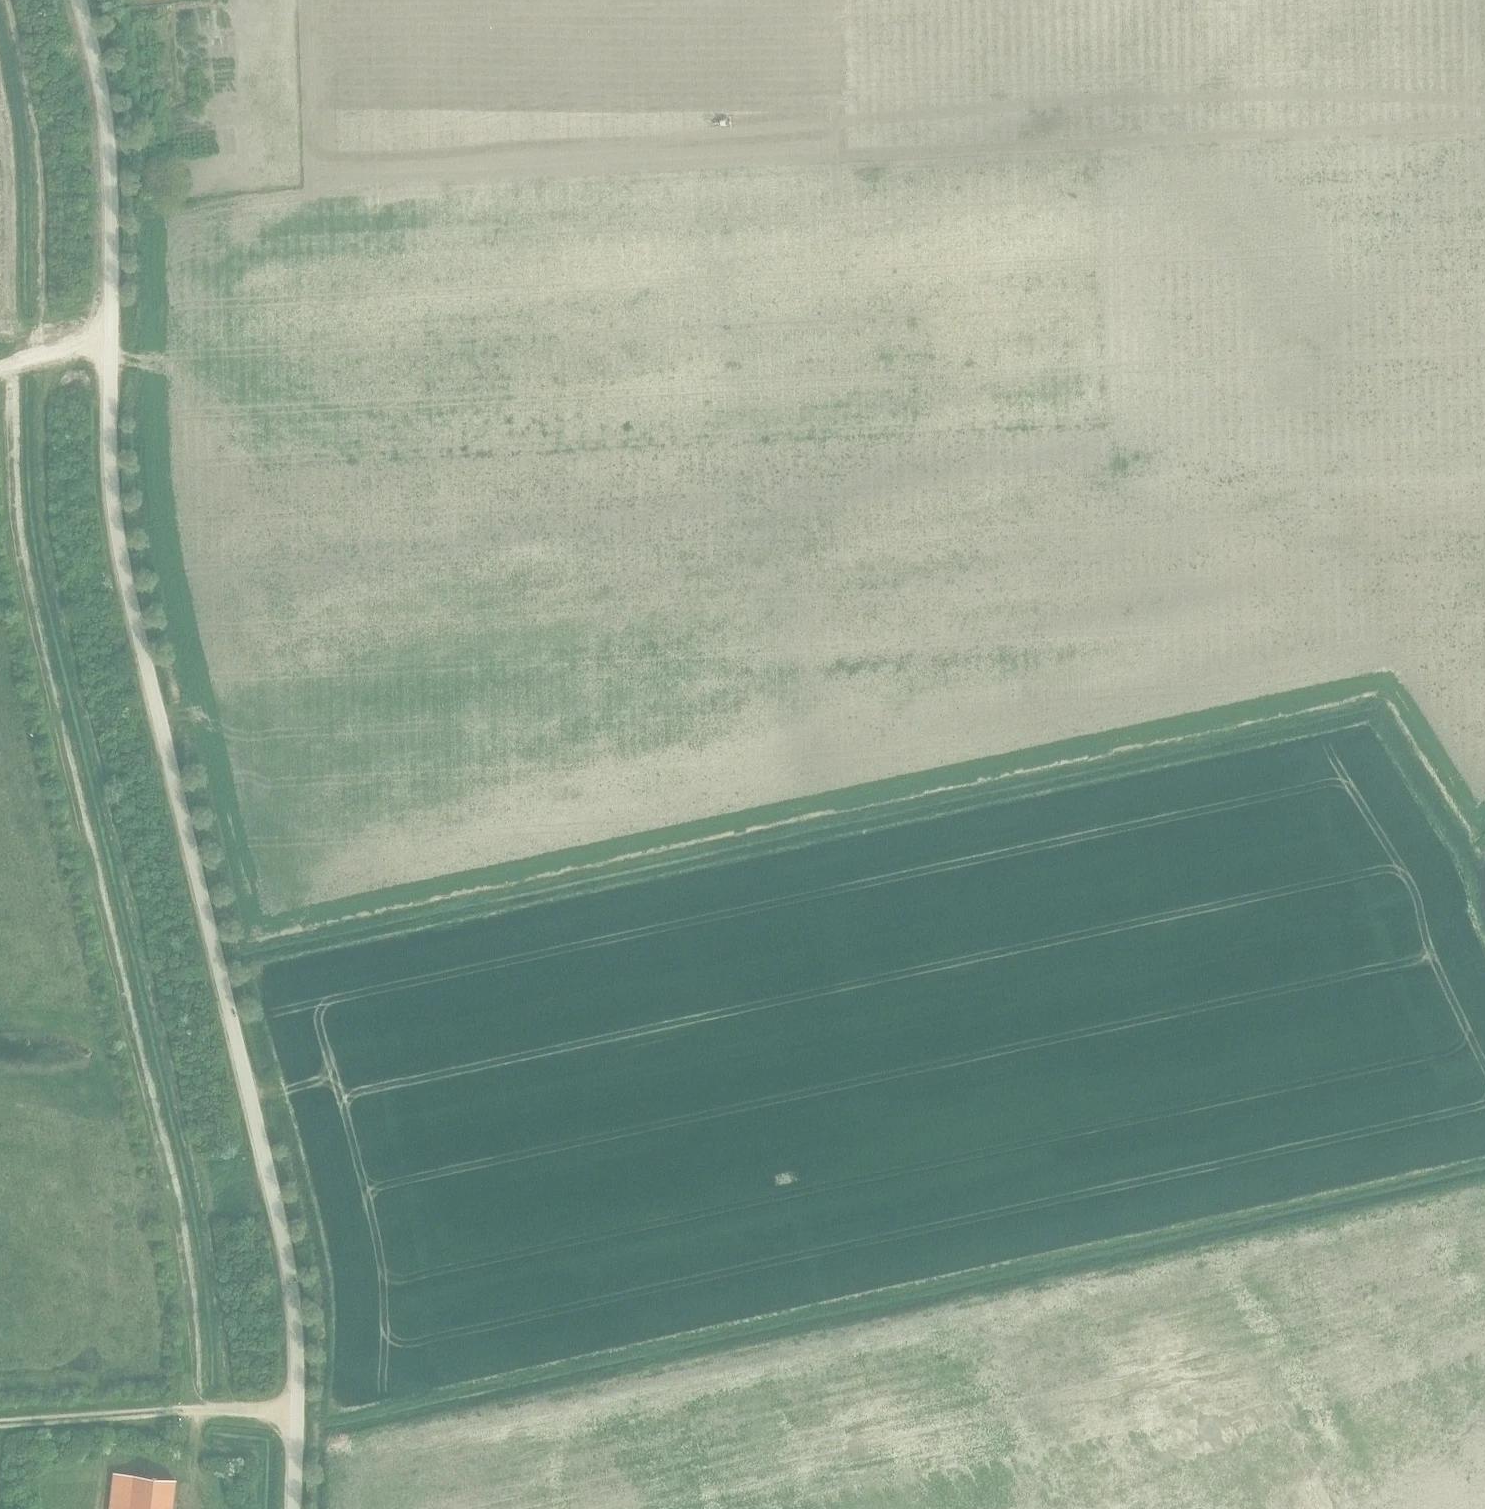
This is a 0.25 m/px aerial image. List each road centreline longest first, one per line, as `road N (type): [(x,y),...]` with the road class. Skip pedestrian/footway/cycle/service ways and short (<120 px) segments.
road 1 (unclassified): [(294,1508),(296,1344),(281,1227),(121,548),(112,468),(111,167),(81,0)]

